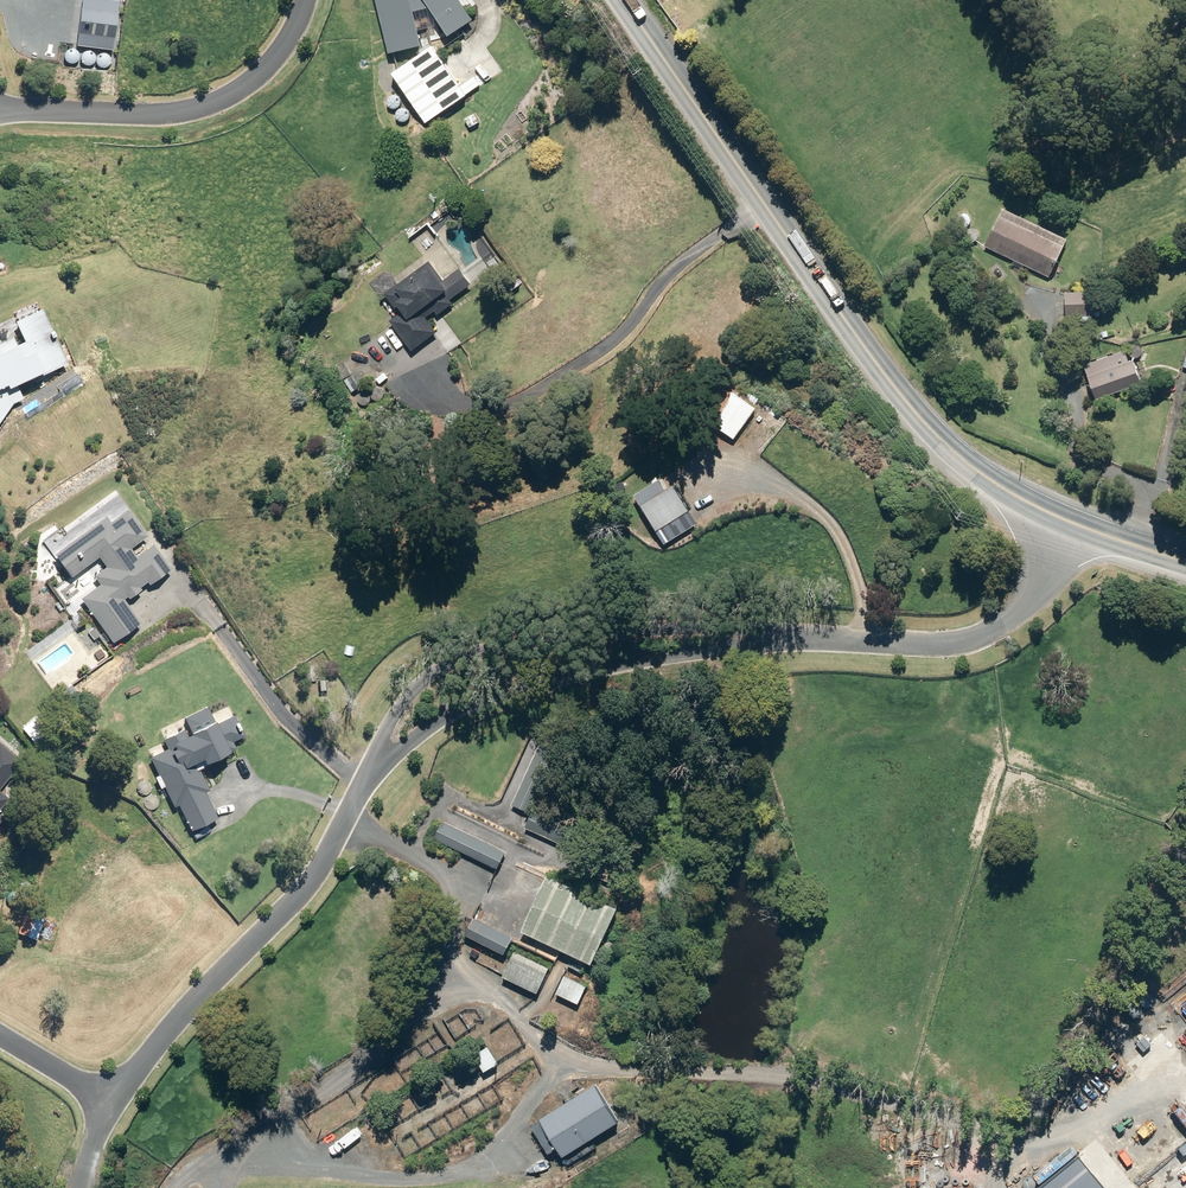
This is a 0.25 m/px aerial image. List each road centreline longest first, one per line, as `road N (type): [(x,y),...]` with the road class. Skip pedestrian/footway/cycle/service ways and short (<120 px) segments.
road 1 (track): [(172,1187),(190,1174),(251,1159),(494,1154),(508,1148),(555,1085),(586,1066),(651,1063),(916,1091),(1098,1129),(1185,1130)]
road 2 (secondary): [(1069,521),(980,471),(912,410),(624,0)]
road 3 (residential): [(376,767),(389,725),(413,691),(470,655),(672,627),(765,636)]
road 4 (residential): [(376,767),(311,881),(179,1018),(115,1106)]
road 5 (residential): [(765,636),(717,651),(547,677),(462,709),(376,767)]
road 6 (residential): [(1069,521),(1044,582),(1010,622),(986,635),(922,644),(765,636)]
road 7 (residential): [(0,111),(145,115),(219,101),(280,55),(306,0)]
road 8 (residential): [(115,1106),(0,1031)]
road 9 (secondary): [(1185,561),(1069,521)]

